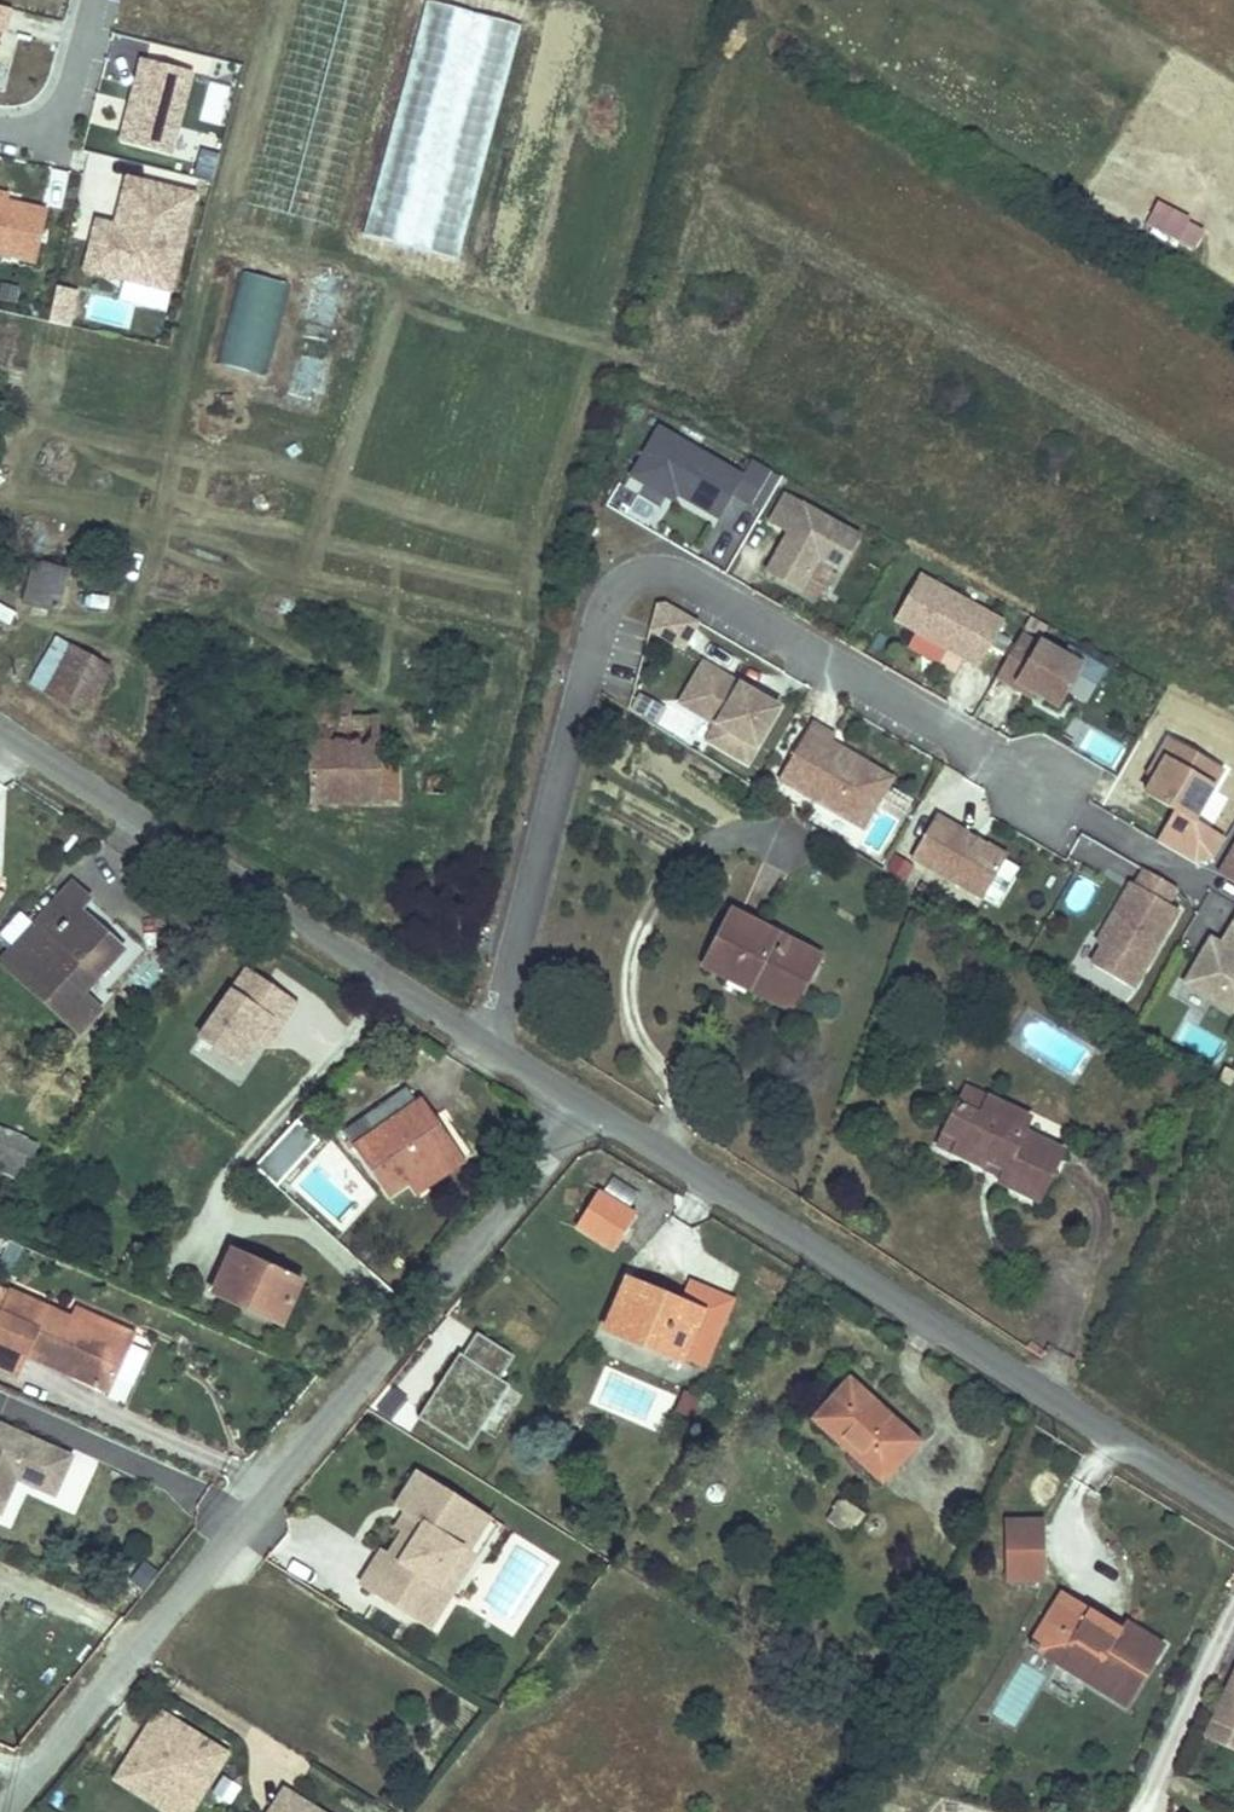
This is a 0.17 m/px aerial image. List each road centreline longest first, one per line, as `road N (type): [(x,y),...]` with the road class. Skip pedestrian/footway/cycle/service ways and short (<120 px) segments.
road 1 (residential): [(0,1810),(562,1091)]
road 2 (unclassified): [(1233,1511),(562,1091)]
road 3 (unclassified): [(562,1091),(0,727)]
road 4 (residential): [(91,0),(59,117),(34,140),(0,136)]

